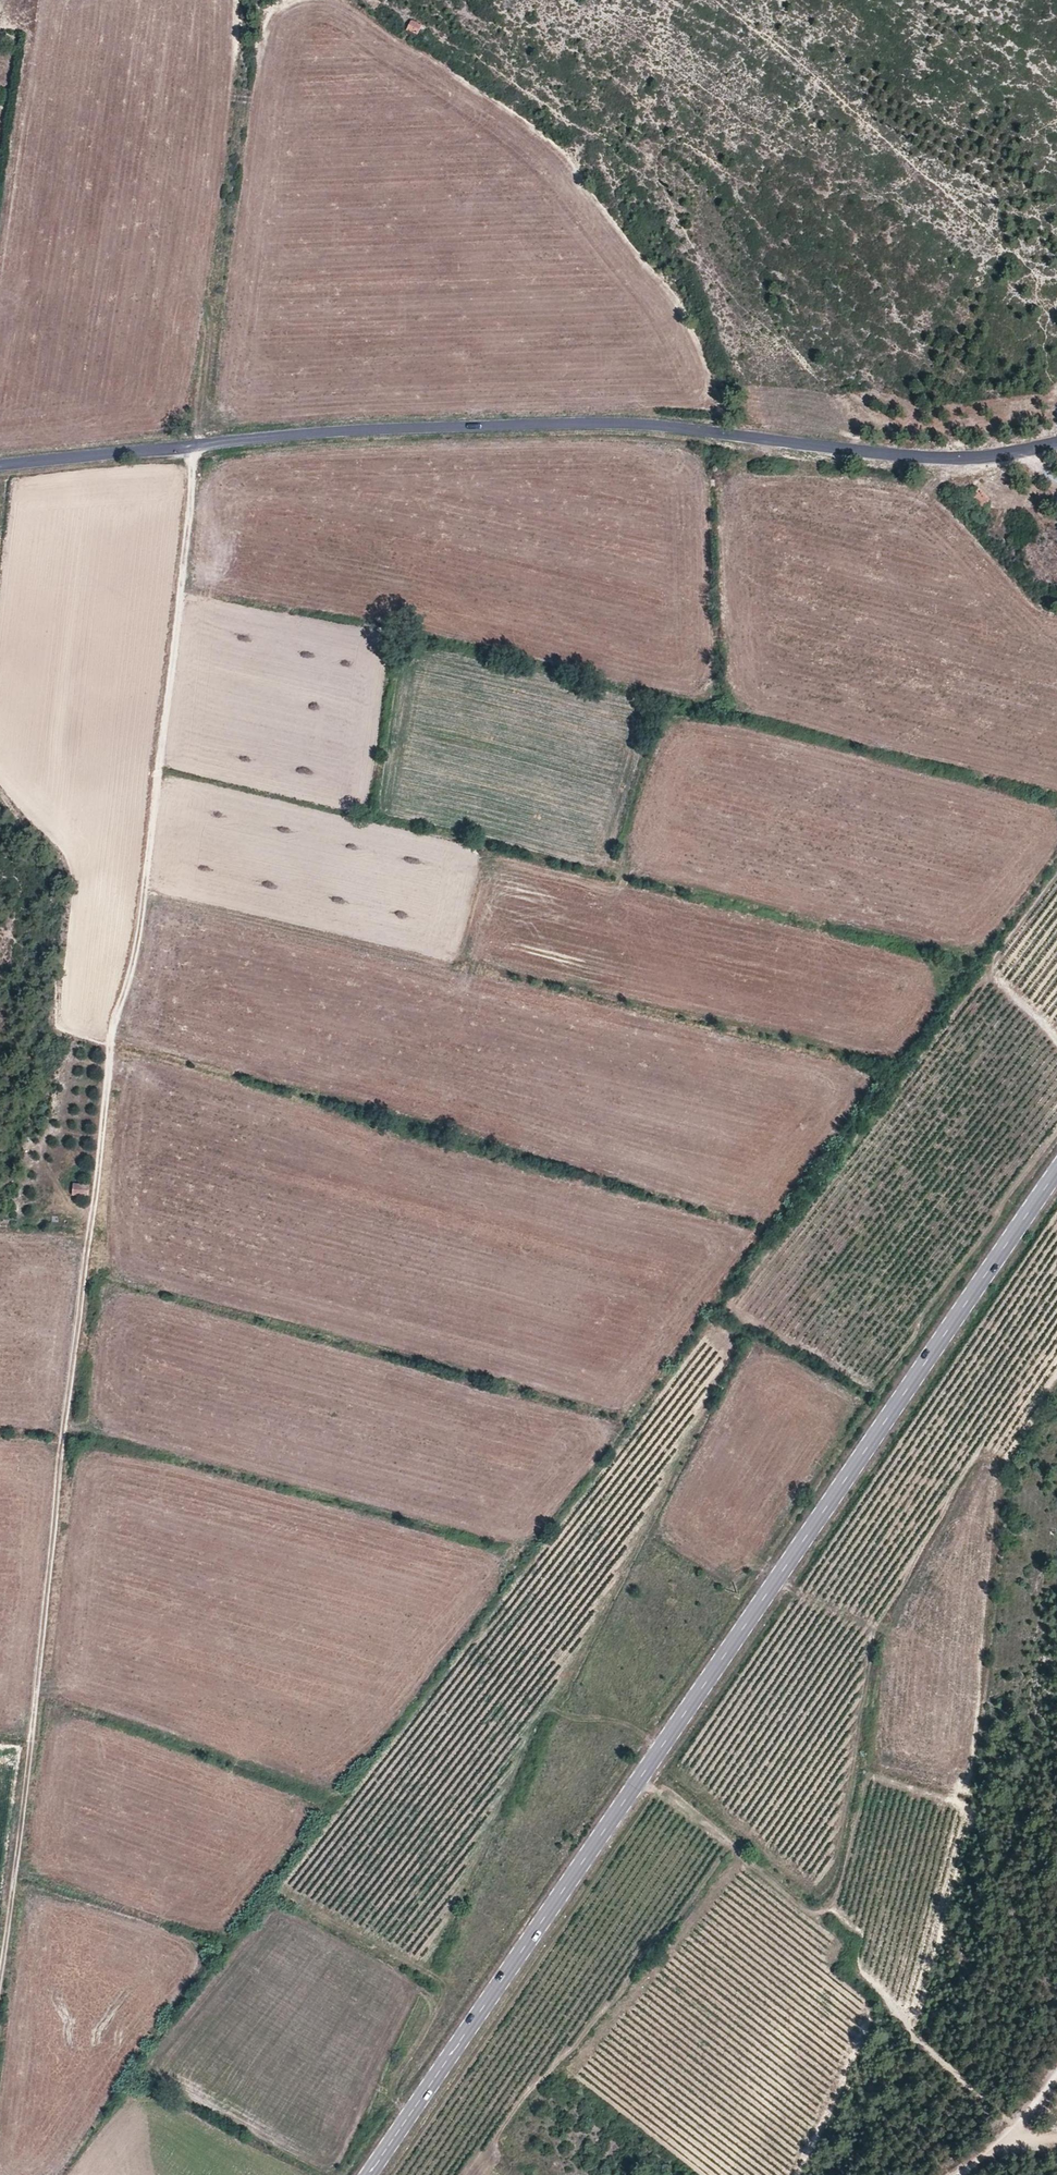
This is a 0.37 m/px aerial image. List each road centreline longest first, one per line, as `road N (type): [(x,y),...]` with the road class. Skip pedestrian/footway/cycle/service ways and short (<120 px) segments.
road 1 (track): [(0,1963),(112,1025),(141,914),(192,446)]
road 2 (secondary): [(1056,1170),(370,2174)]
road 3 (tertiary): [(0,466),(381,429),(683,429),(925,458),(981,459),(1056,443)]

